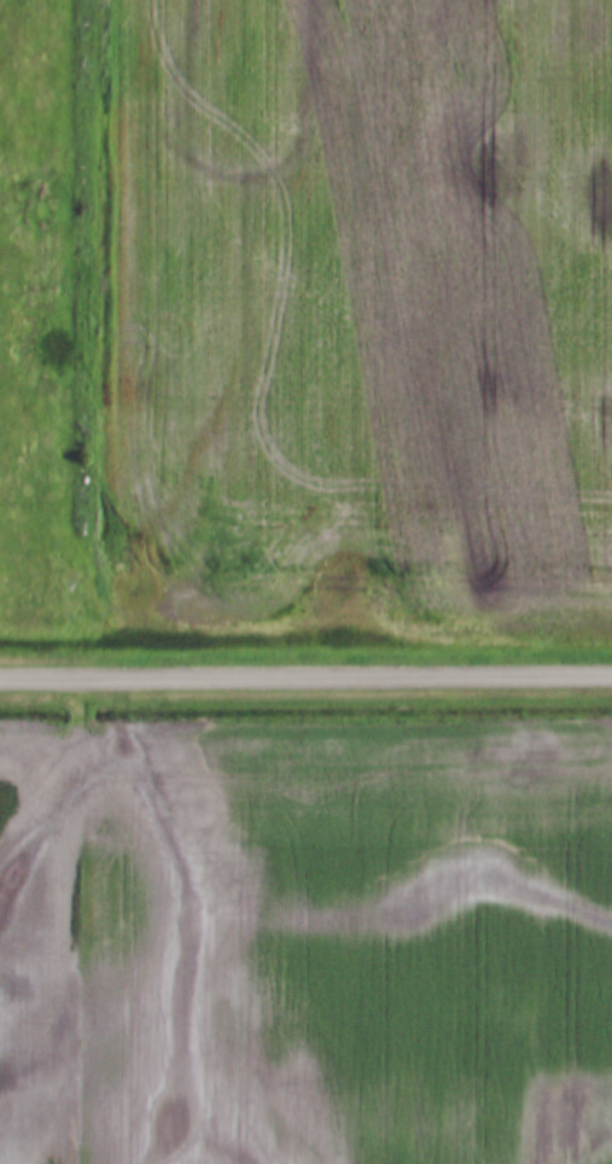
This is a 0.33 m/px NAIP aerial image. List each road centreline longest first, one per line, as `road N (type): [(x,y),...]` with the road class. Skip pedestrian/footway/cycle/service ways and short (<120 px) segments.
road 1 (residential): [(0,680),(611,674)]

